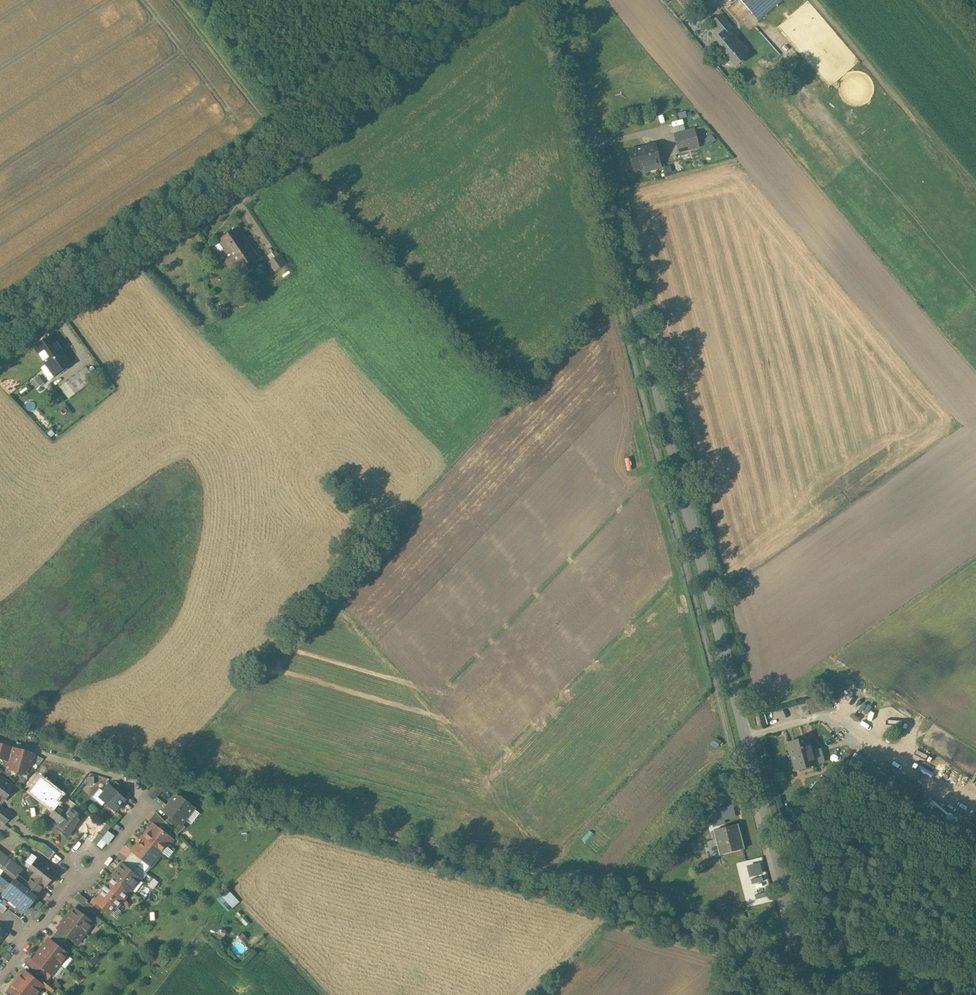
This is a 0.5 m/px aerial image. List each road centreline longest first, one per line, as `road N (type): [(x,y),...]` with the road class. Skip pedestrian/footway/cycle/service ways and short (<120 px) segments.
road 1 (tertiary): [(814,994),(556,0)]
road 2 (unclassified): [(0,336),(298,133),(459,0)]
road 3 (residential): [(31,939),(146,810),(132,781),(40,753)]
road 4 (track): [(796,923),(961,959),(975,952)]

